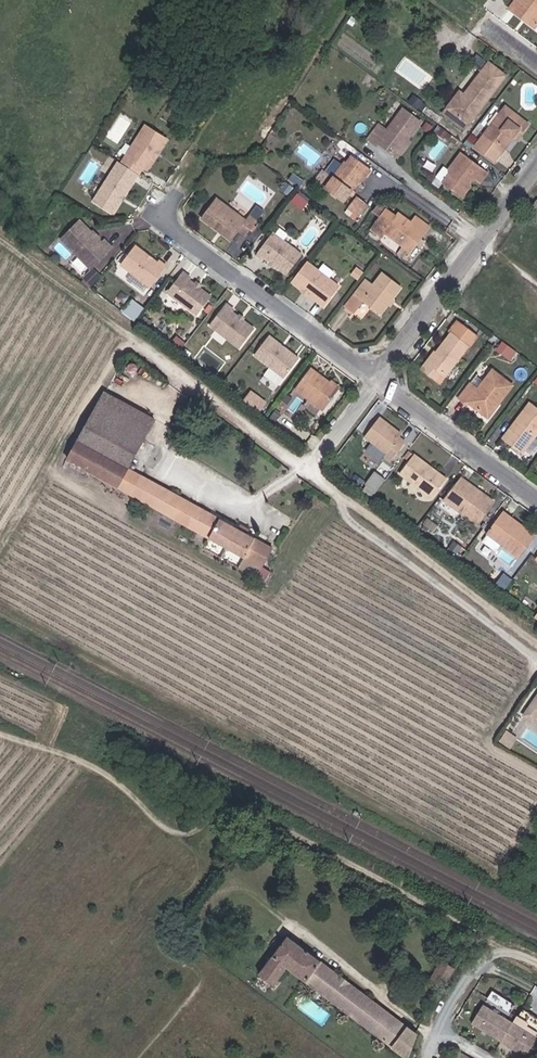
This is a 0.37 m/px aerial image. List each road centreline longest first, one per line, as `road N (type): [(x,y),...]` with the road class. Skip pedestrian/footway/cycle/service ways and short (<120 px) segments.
road 1 (residential): [(170,215),(386,377)]
road 2 (residential): [(386,377),(536,179)]
road 3 (residential): [(386,377),(536,492)]
road 4 (residential): [(432,1050),(418,1024),(292,928)]
road 5 (residential): [(308,479),(386,377)]
road 6 (unclassified): [(499,950),(466,975),(432,1050)]

